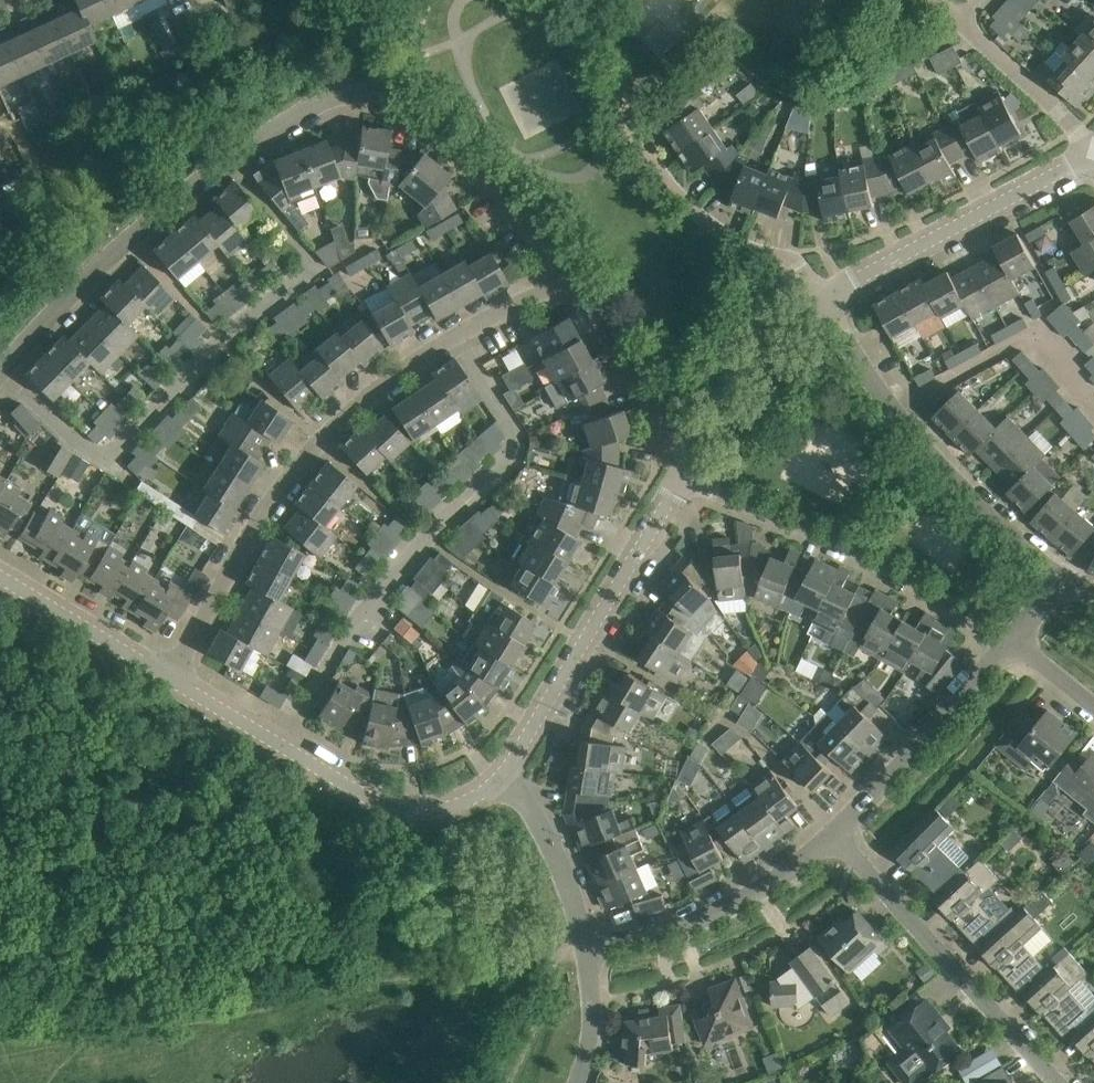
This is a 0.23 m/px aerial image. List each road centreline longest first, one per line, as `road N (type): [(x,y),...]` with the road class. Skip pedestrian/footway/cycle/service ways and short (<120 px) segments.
road 1 (residential): [(567,274),(471,156),(419,112),(373,94),(338,94),(204,174),(77,290),(0,376)]
road 2 (residential): [(281,746),(406,555),(517,439),(512,416),(456,339)]
road 3 (residential): [(165,672),(245,532),(330,428),(456,339)]
road 4 (tertiary): [(506,780),(691,465)]
road 5 (residential): [(1006,639),(691,465)]
road 6 (residential): [(831,293),(905,412),(1052,570)]
road 7 (residential): [(1068,1082),(829,833)]
road 8 (tertiary): [(831,293),(1093,159)]
road 9 (residential): [(585,949),(687,917),(779,872),(829,833)]
road 10 (residential): [(628,125),(686,200),(725,232),(803,267),(831,293)]
road 11 (residential): [(829,833),(1006,639)]
road 12 (tertiary): [(281,746),(404,810),(464,804),(506,780)]
road 13 (residential): [(691,465),(567,274)]
road 14 (tertiary): [(691,465),(751,356),(831,293)]
road 15 (tertiary): [(0,574),(165,672)]
road 16 (residential): [(506,780),(543,830),(585,949)]
road 17 (track): [(585,949),(558,964),(496,1082)]
road 18 (tertiary): [(165,672),(281,746)]
road 19 (residential): [(585,949),(589,1046),(581,1082)]
road 20 (residential): [(456,339),(567,274)]

